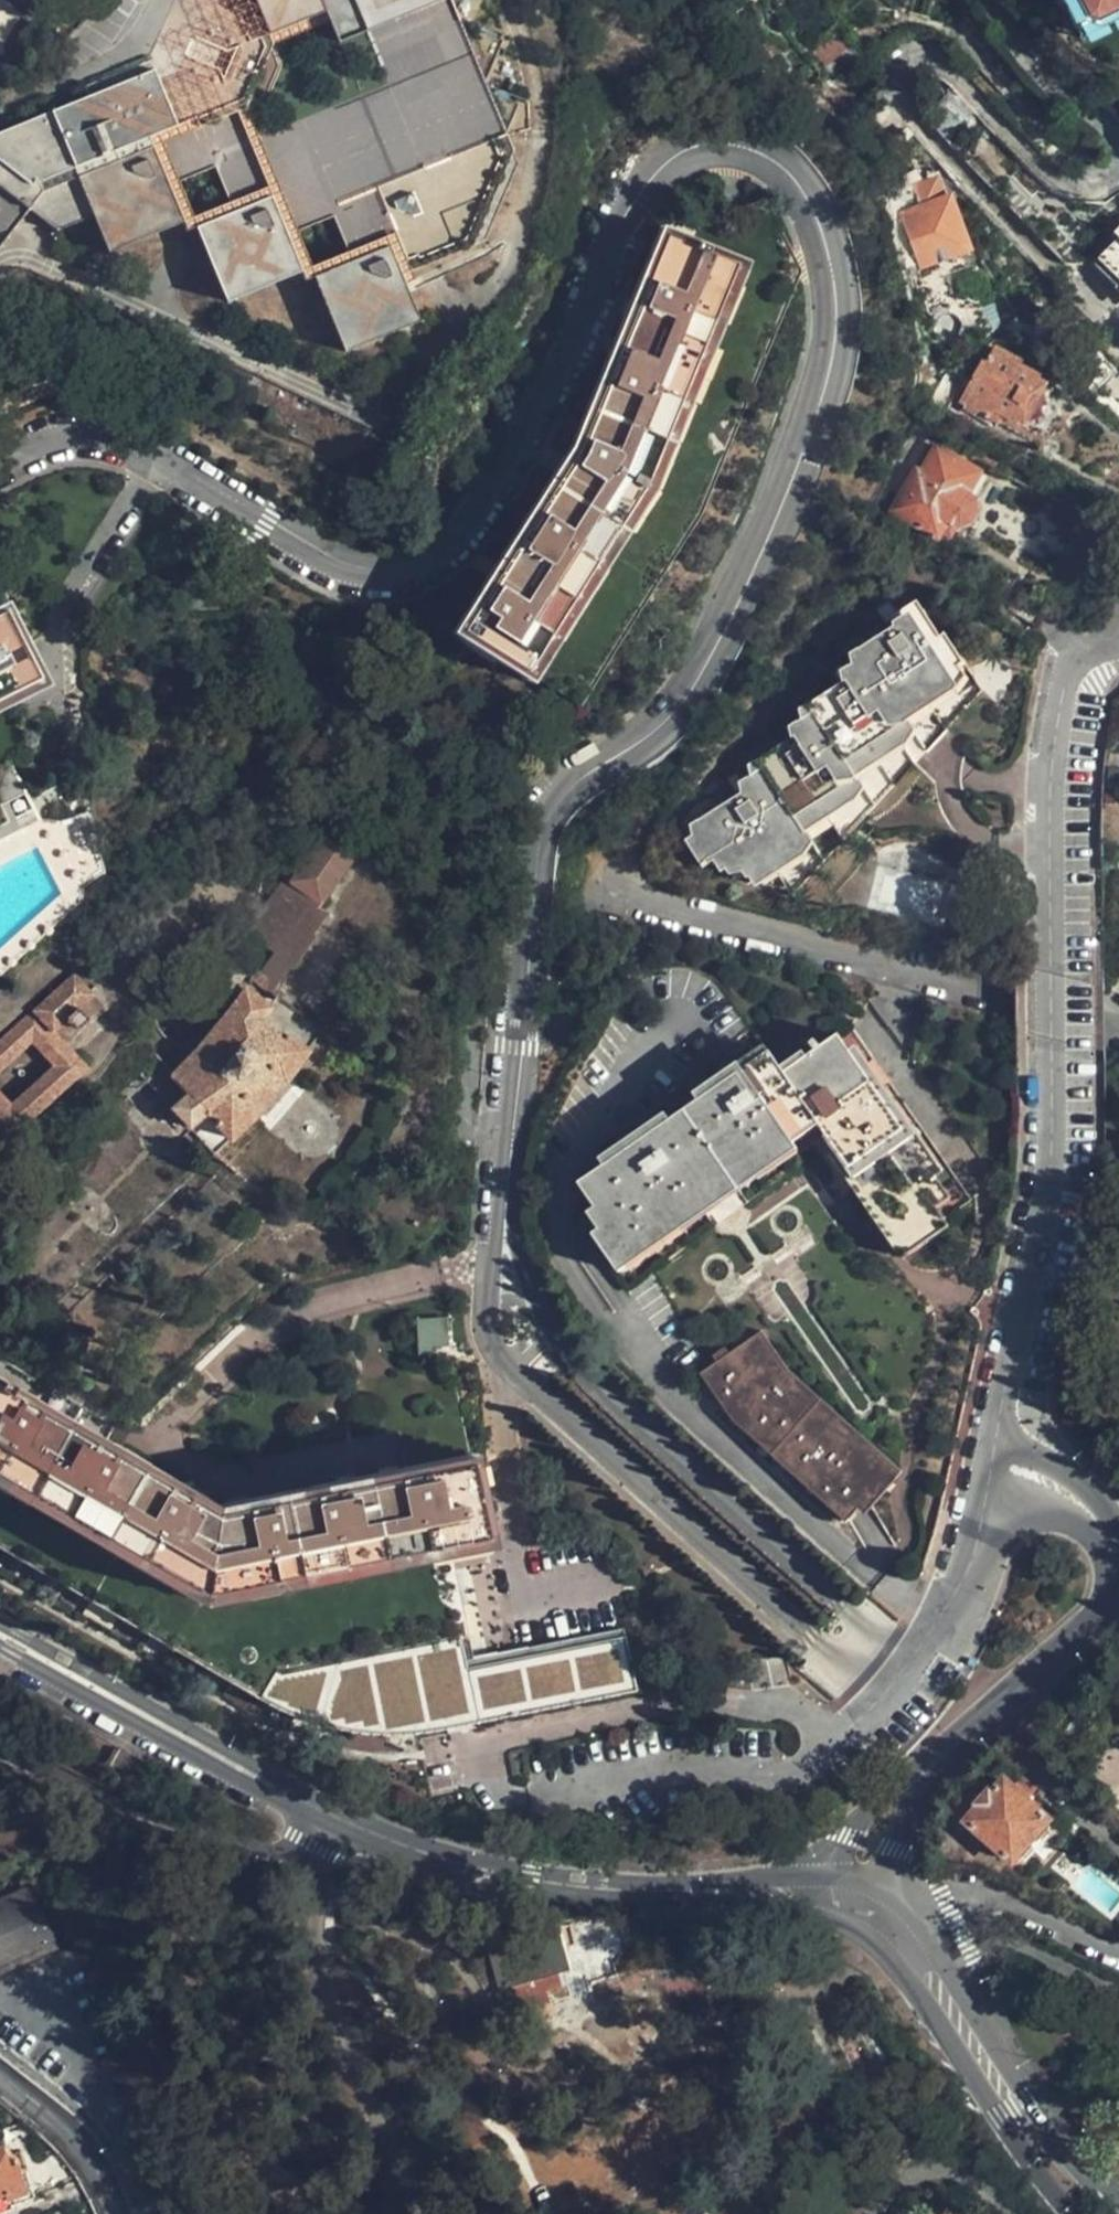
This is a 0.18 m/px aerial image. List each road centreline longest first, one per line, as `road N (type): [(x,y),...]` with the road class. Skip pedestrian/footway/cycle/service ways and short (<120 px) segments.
road 1 (residential): [(0,475),(46,454),(125,446),(354,571),(403,573),(465,521),(652,178),(707,144),(769,158),(812,203),(835,286),(826,378),(808,443),(688,690),(639,739),(576,773),(537,851),(498,1196)]
road 2 (residential): [(1005,1461),(1056,1183),(1057,860),(1066,701),(1084,656)]
road 3 (residential): [(917,1673),(558,1348),(498,1196)]
road 4 (residential): [(607,889),(1118,1028)]
road 5 (tertiary): [(312,1807),(490,1876),(622,1889),(822,1887)]
road 6 (residential): [(503,1371),(879,1714)]
road 7 (residential): [(929,1765),(1102,1614),(1116,1584),(1113,1541),(1092,1518),(1005,1461)]
road 8 (tertiary): [(0,1634),(312,1807)]
road 9 (residential): [(312,1807),(289,1848),(250,1848),(210,1839),(0,1747)]
road 10 (tertiary): [(1118,2200),(1065,2149),(944,1970),(913,1938)]
road 11 (tertiary): [(913,1938),(920,1995),(1074,2213)]
road 12 (residential): [(917,1673),(956,1604),(1005,1461)]
road 13 (residential): [(0,2077),(71,2135),(114,2213)]
road 14 (residential): [(498,1196),(487,1336),(503,1371)]
road 15 (residential): [(514,1542),(503,1371)]
road 16 (residential): [(929,1765),(856,1819),(822,1887)]
road 17 (residential): [(891,1907),(895,1832),(929,1765)]

